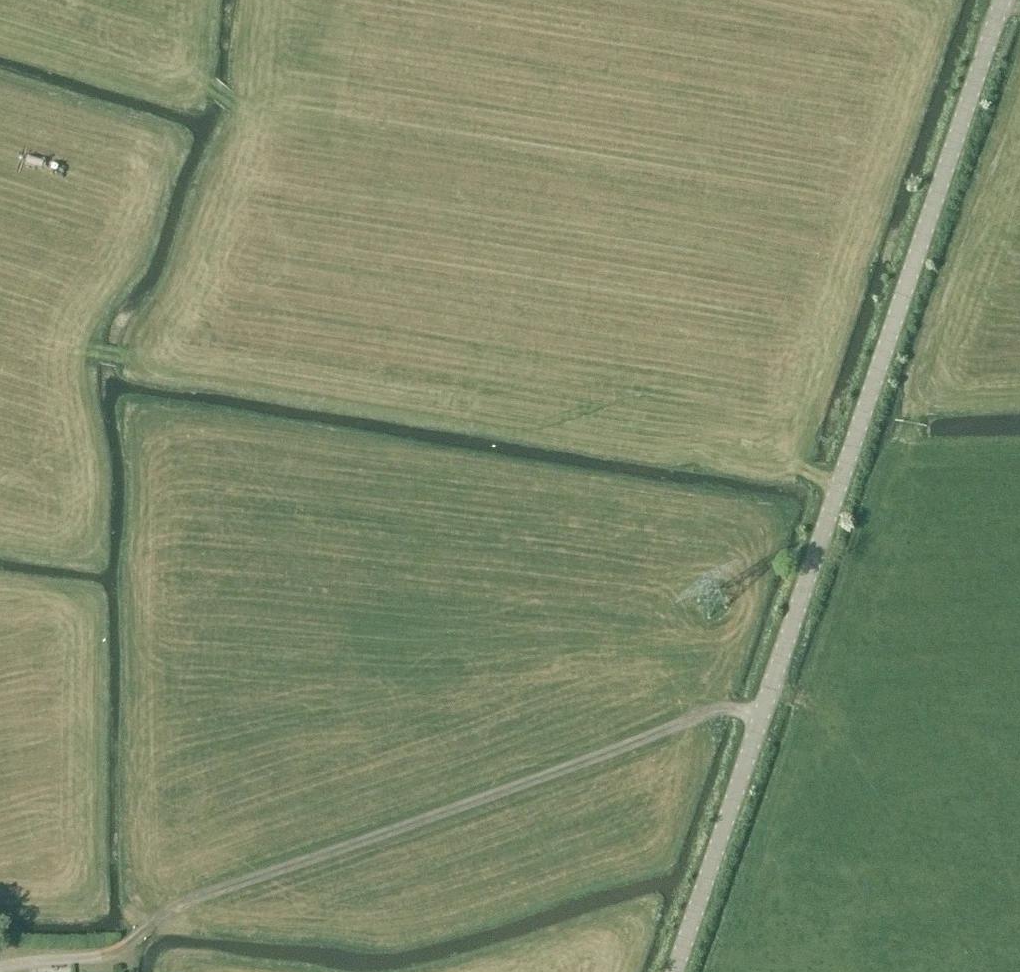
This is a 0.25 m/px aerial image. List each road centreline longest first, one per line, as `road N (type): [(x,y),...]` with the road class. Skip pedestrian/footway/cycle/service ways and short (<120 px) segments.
road 1 (unclassified): [(675,971),(1003,0)]
road 2 (track): [(761,716),(721,708),(173,909),(101,956),(42,961)]

